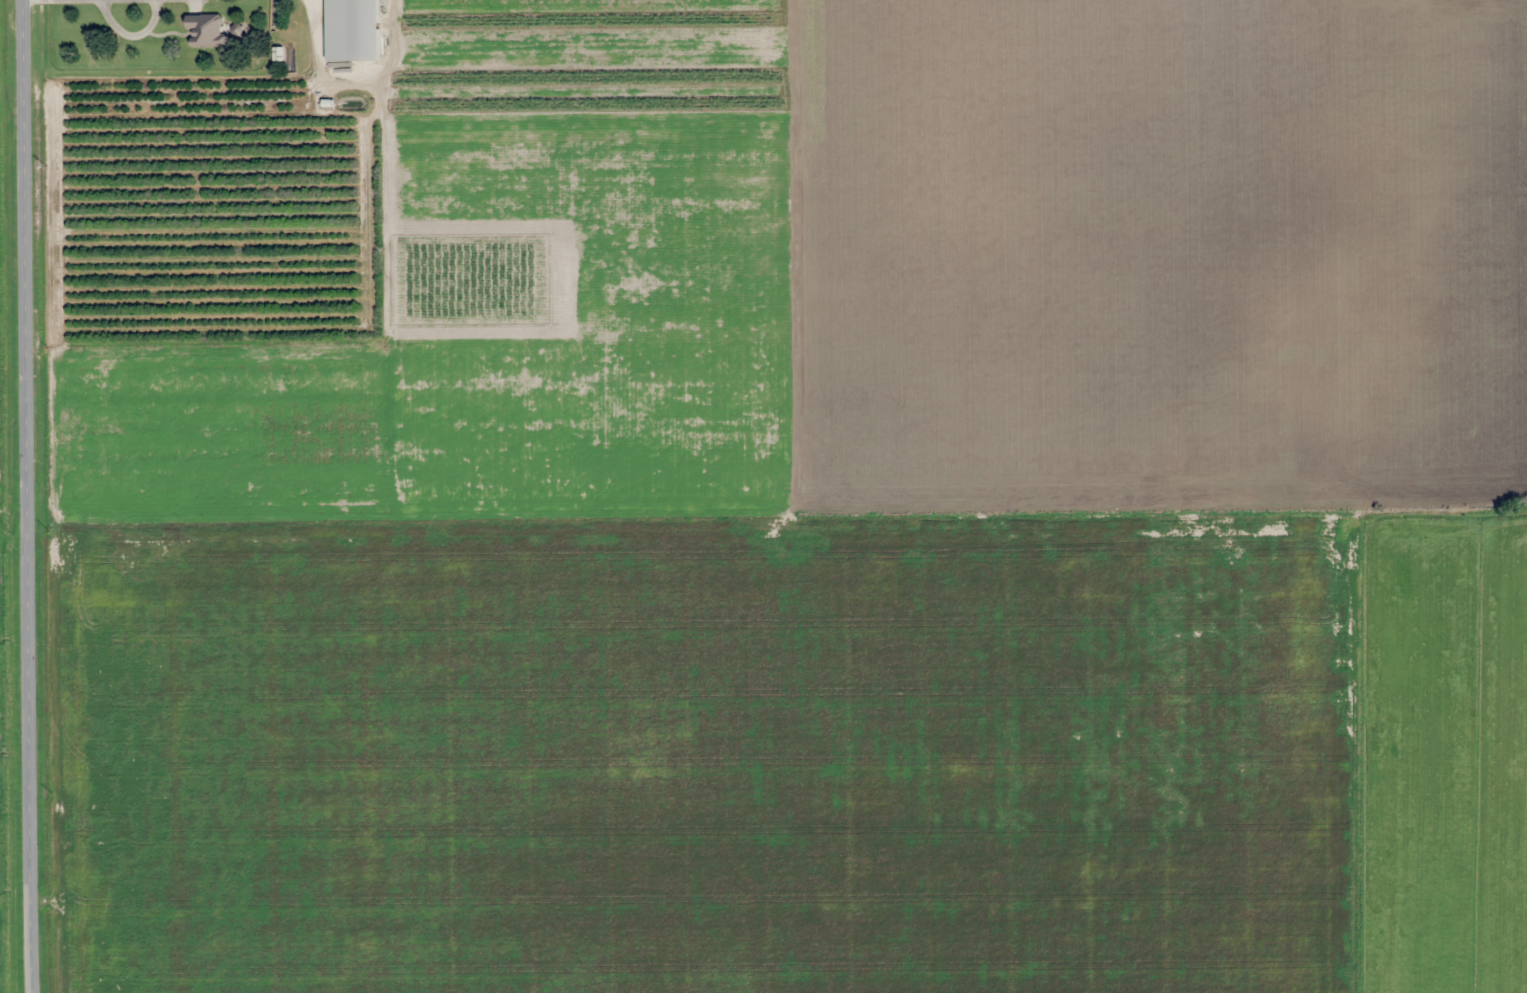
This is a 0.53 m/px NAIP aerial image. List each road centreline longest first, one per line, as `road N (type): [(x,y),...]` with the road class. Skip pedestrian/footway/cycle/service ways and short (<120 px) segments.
road 1 (tertiary): [(32,992),(23,0)]

